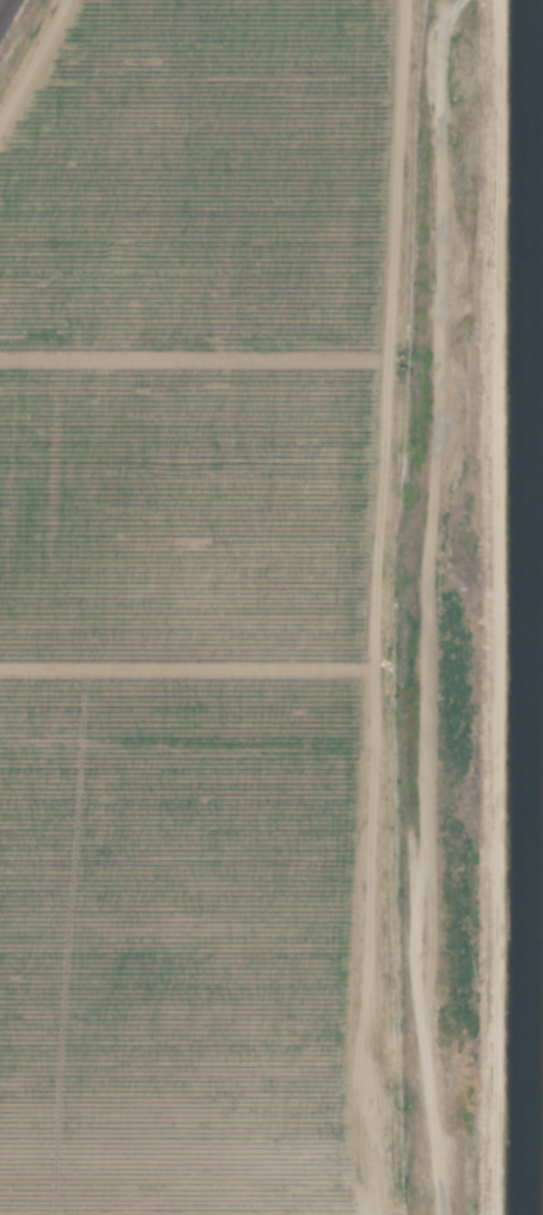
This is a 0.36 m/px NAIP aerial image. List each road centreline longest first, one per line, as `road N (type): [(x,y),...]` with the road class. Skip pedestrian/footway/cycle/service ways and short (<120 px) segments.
road 1 (track): [(464,0),(439,41),(434,74),(426,457),(410,655),(414,891),(438,1214)]
road 2 (track): [(490,1214),(494,0)]

